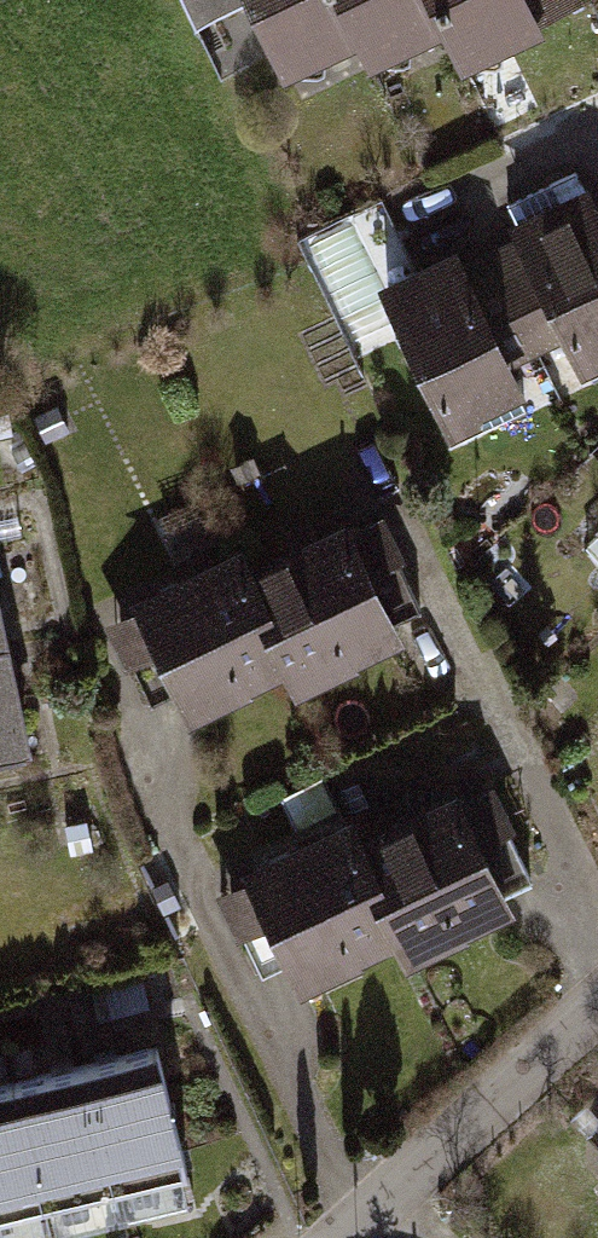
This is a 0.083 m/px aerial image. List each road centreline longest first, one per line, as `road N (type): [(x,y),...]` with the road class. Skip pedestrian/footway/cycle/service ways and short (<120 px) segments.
road 1 (residential): [(344,1219),(126,691)]
road 2 (residential): [(597,982),(398,540)]
road 3 (residential): [(597,992),(344,1219)]

